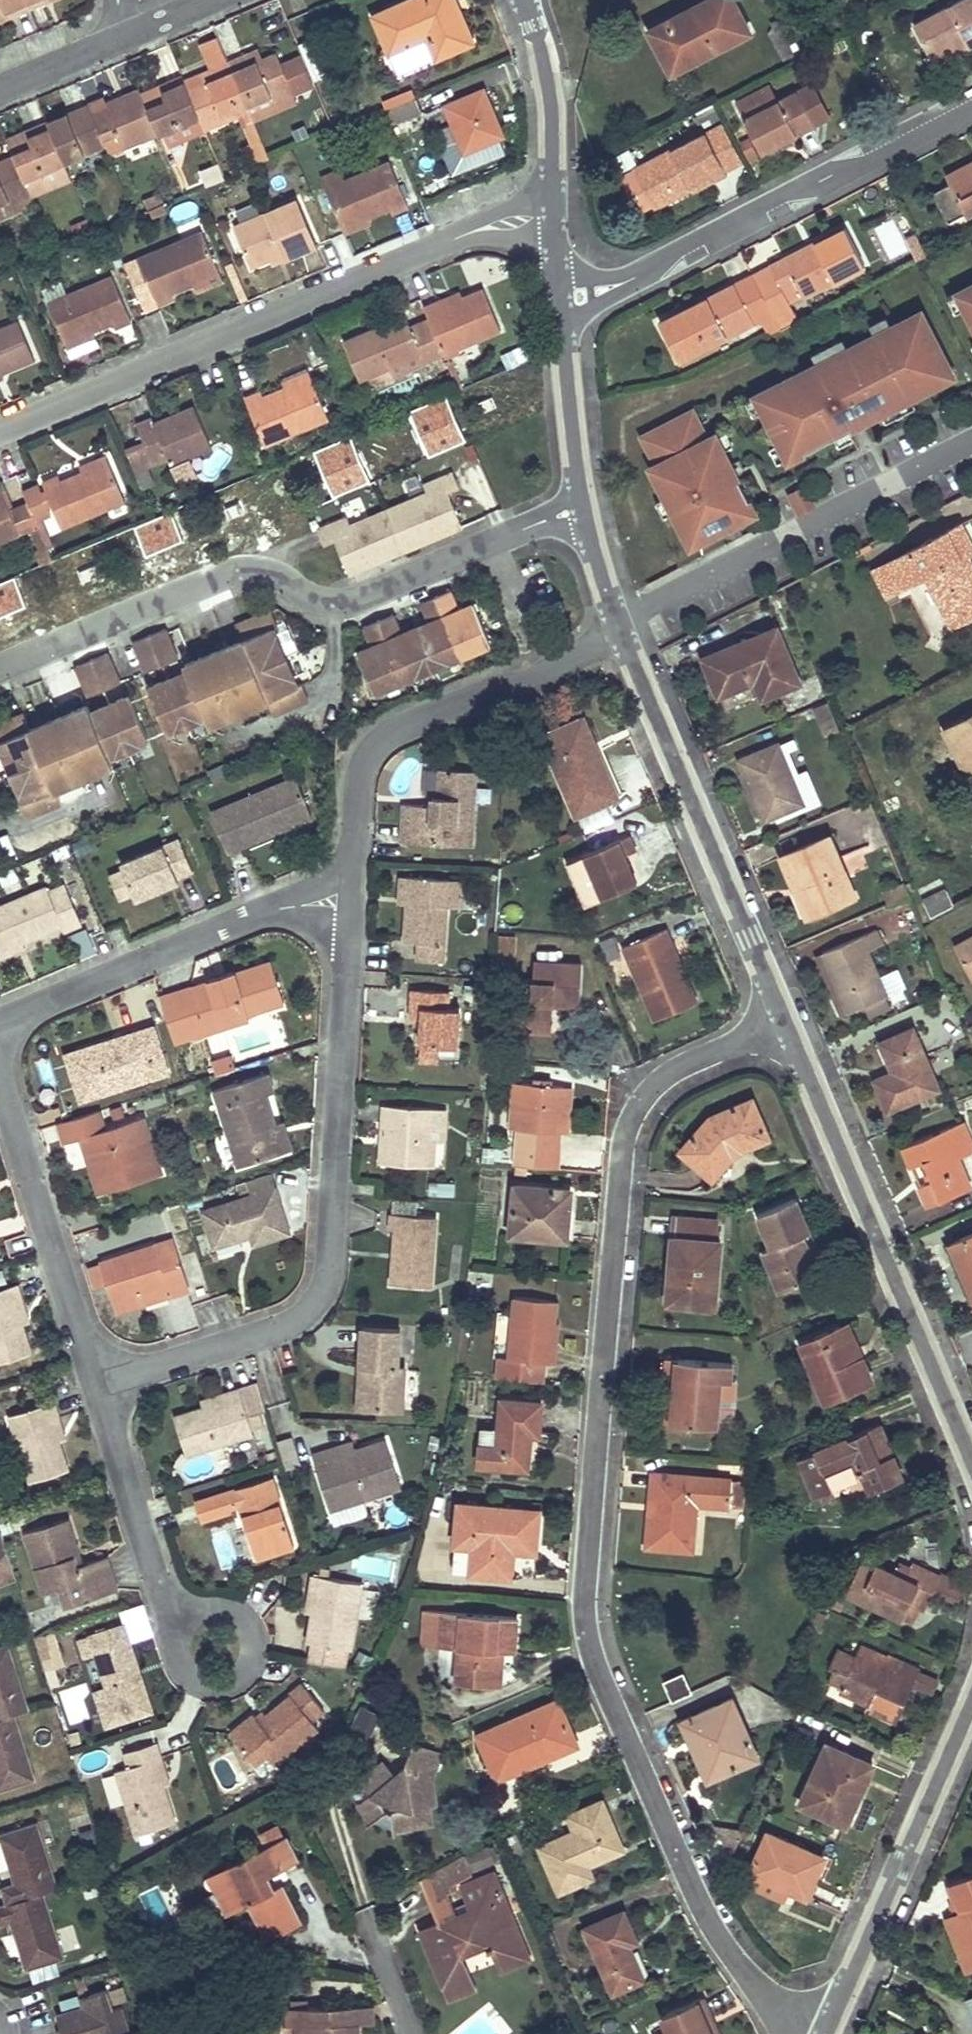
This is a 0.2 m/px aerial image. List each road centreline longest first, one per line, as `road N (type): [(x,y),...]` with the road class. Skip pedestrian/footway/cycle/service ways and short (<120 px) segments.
road 1 (residential): [(786,1023),(667,1073),(640,1103),(622,1142),(585,1586),(607,1692),(714,1929),(801,2033)]
road 2 (residential): [(331,901),(344,973),(328,1281),(296,1323),(96,1381)]
road 3 (residential): [(0,662),(241,557),(336,601),(580,510)]
road 4 (residential): [(554,211),(0,425)]
road 5 (residential): [(971,1460),(786,1023)]
road 6 (residential): [(561,303),(613,287),(971,103)]
road 7 (residential): [(621,627),(379,744),(362,772),(356,841),(331,901)]
road 8 (residential): [(786,1023),(621,627)]
road 9 (residential): [(971,444),(621,627)]
road 10 (residential): [(831,2033),(971,1706)]
road 11 (residential): [(331,901),(241,917),(0,1012)]
road 12 (residential): [(0,1104),(96,1381)]
road 13 (residential): [(96,1381),(160,1592),(185,1619)]
road 14 (residential): [(209,0),(0,84)]
road 15 (residential): [(176,1657),(190,1680),(216,1690),(242,1682),(259,1659),(257,1631),(238,1610),(210,1605),(185,1619)]
road 16 (residential): [(554,211),(550,99),(527,0)]
road 17 (residential): [(580,510),(561,303)]
road 18 (residential): [(366,1915),(416,2033)]
road 19 (residential): [(621,627),(580,510)]

